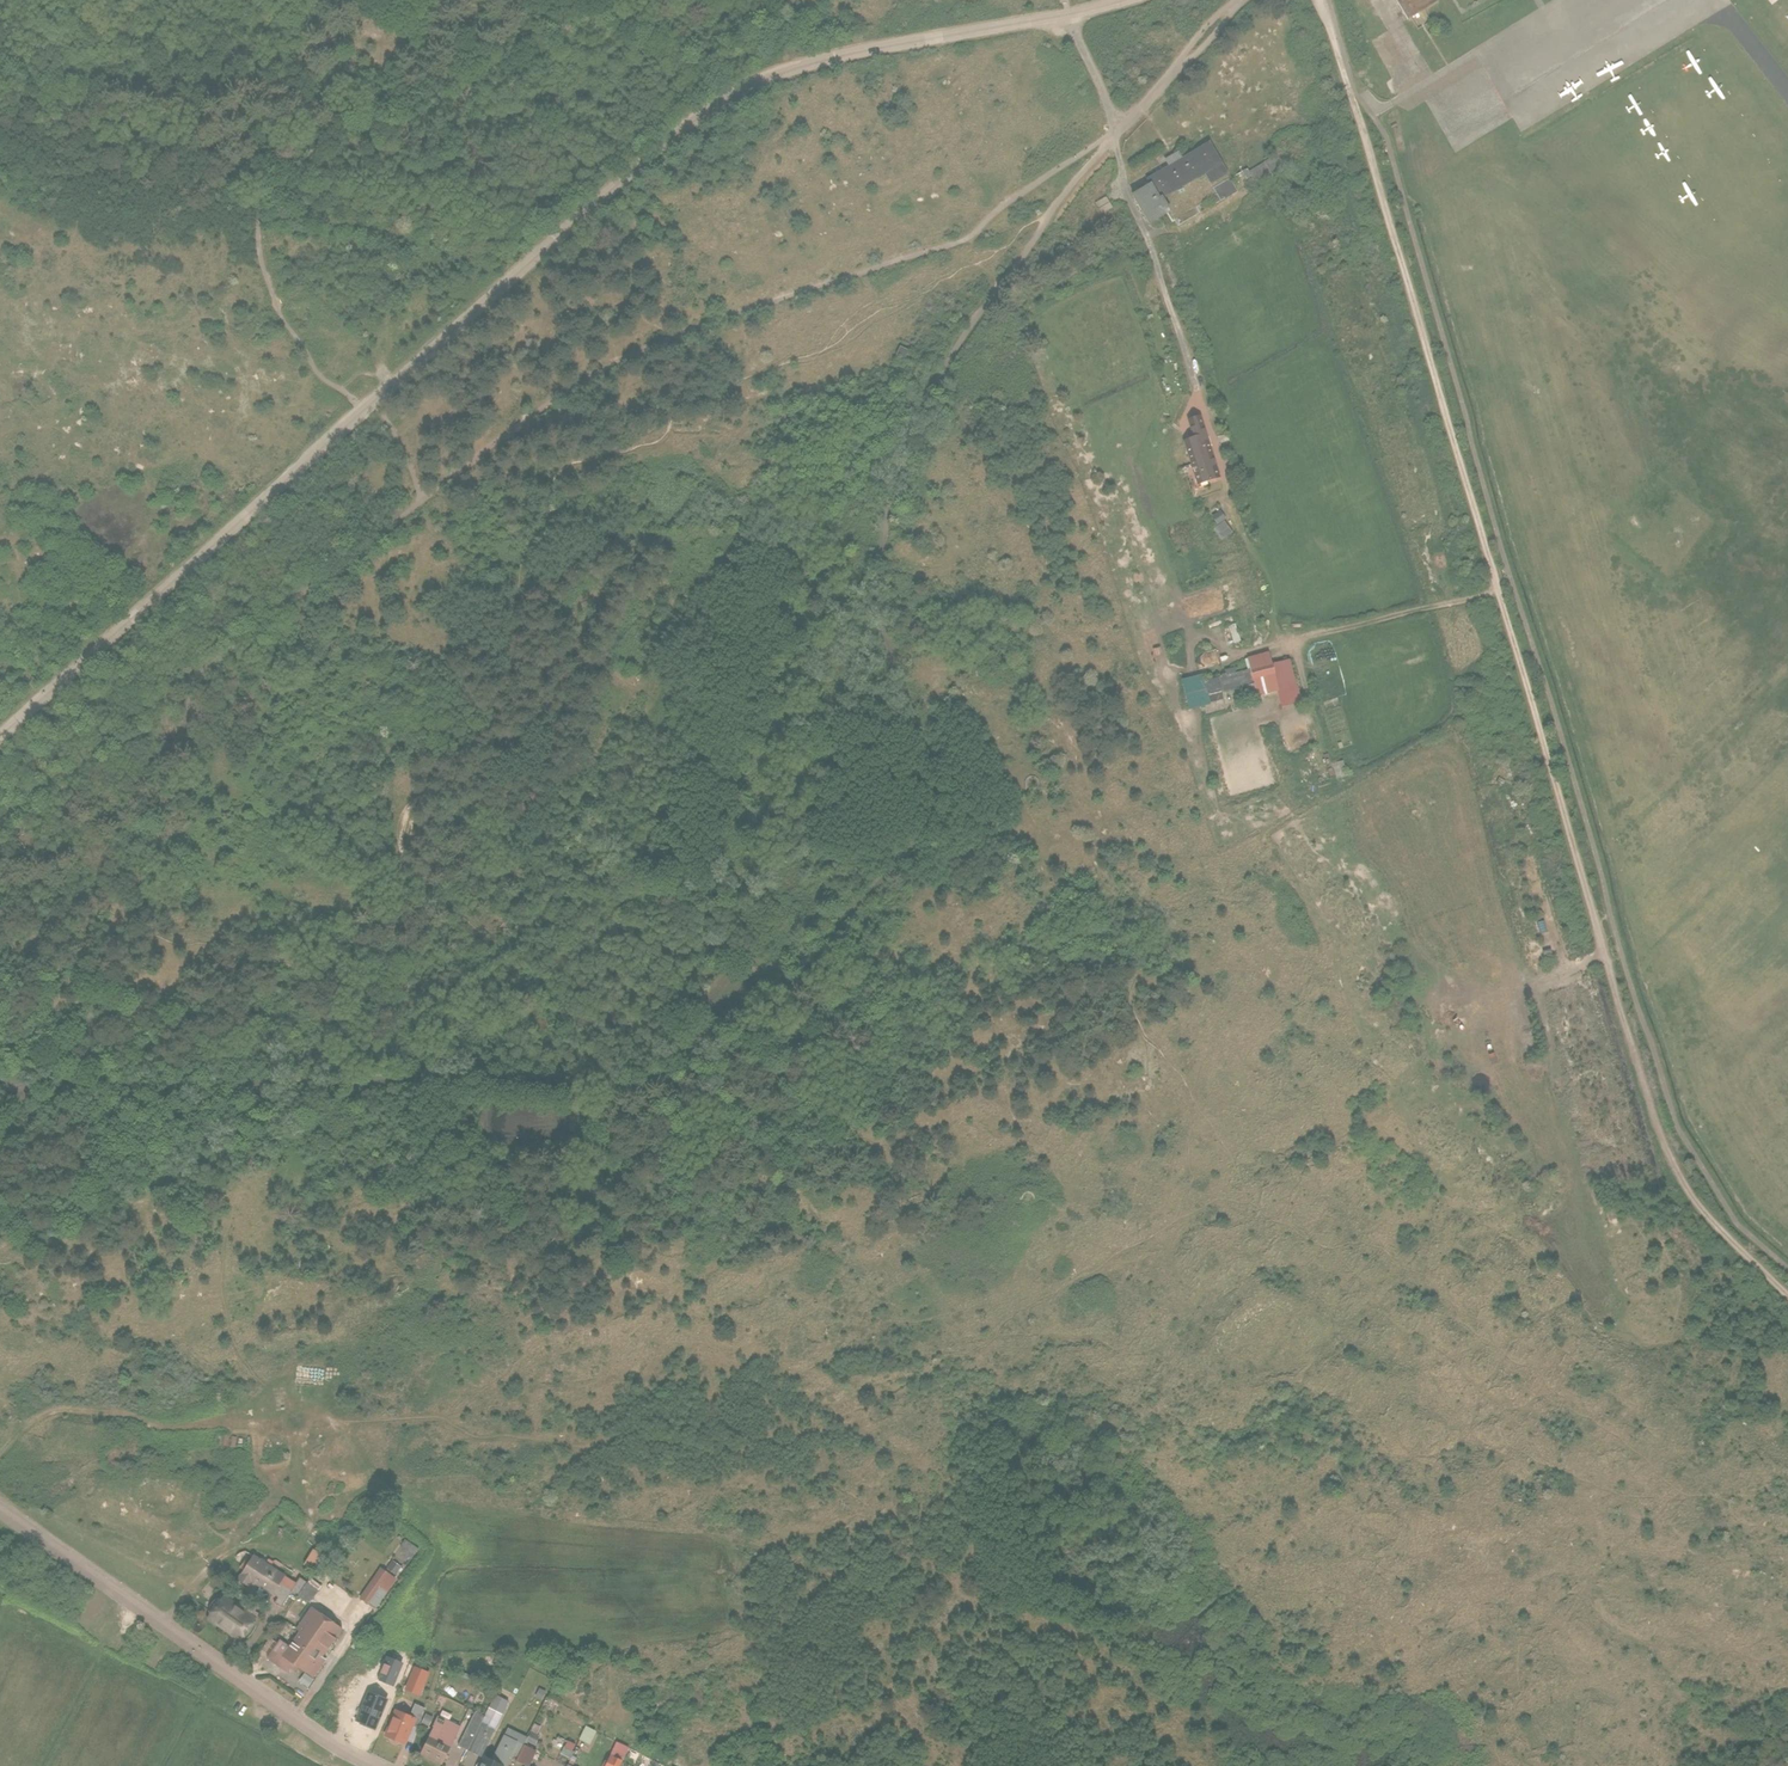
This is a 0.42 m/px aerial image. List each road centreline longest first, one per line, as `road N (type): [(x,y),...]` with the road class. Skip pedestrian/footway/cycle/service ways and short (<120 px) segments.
road 1 (track): [(0,1092),(85,1094),(280,1075),(414,1095),(629,1094),(684,1057),(723,979),(764,948),(840,917),(914,829),(927,785),(923,751),(880,635),(876,596),(891,480),(909,426),(943,369),(1115,133)]
road 2 (track): [(1359,105),(1495,592),(1656,1112),(1696,1204),(1787,1296)]
road 3 (residential): [(0,1512),(370,1765)]
road 4 (track): [(0,1454),(22,1428),(60,1410),(265,1426),(295,1455),(311,1530)]
road 5 (track): [(1115,133),(1245,0)]

